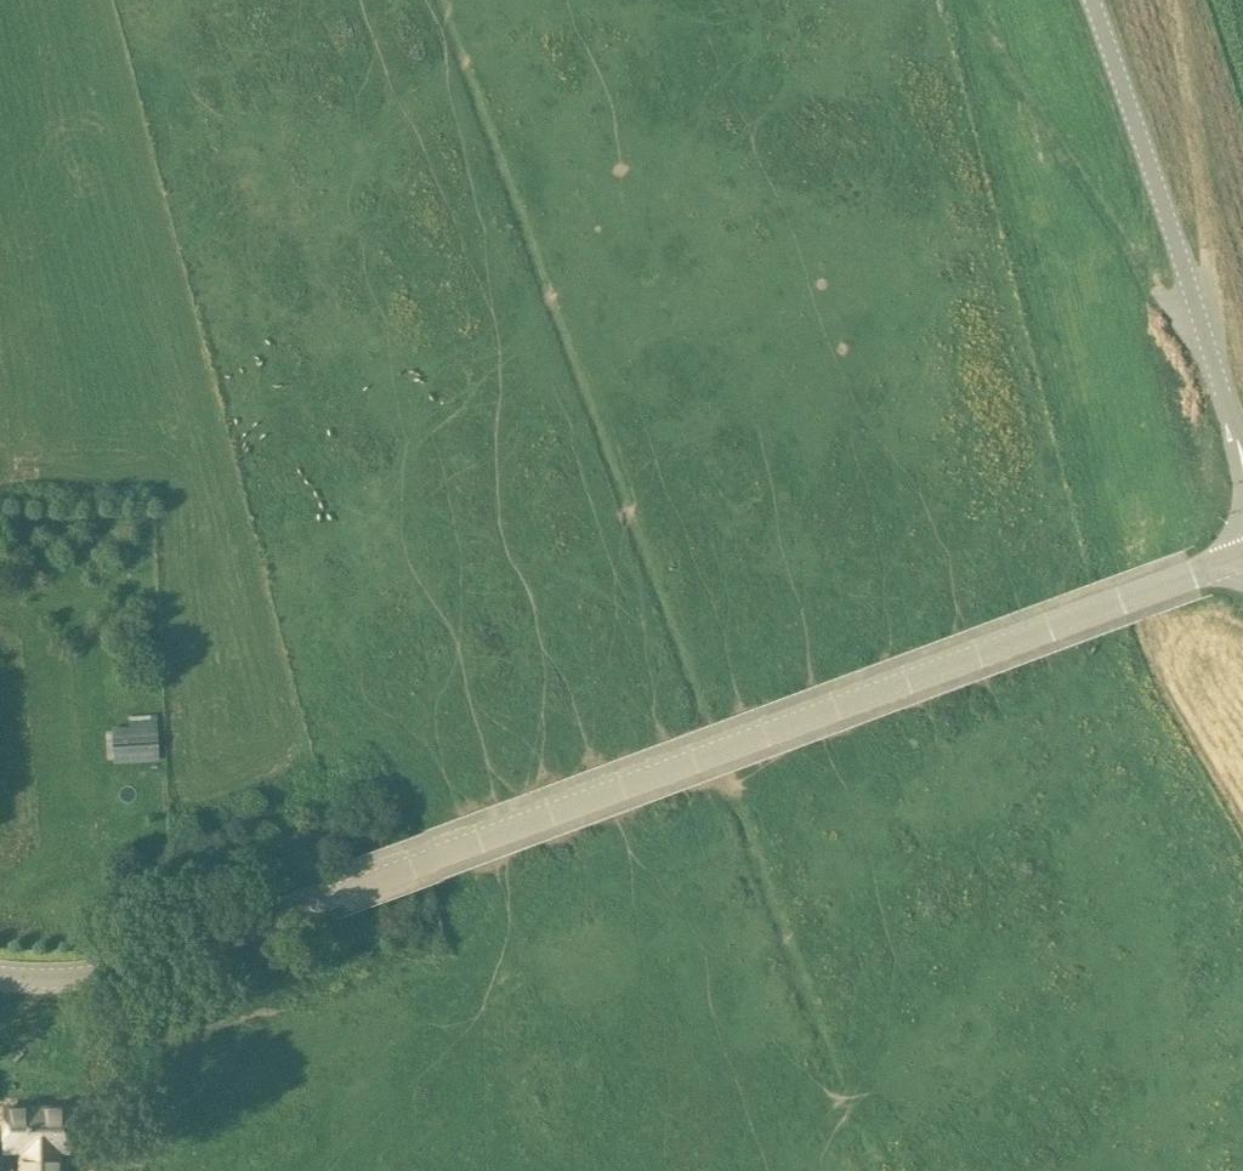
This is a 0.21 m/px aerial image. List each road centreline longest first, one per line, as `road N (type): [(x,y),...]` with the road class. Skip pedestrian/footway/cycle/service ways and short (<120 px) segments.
road 1 (tertiary): [(0,977),(82,976),(153,963),(1242,555)]
road 2 (unclassified): [(1242,449),(1098,0)]
road 3 (track): [(1214,358),(1157,293),(960,0)]
road 4 (track): [(1214,358),(1207,246),(1172,0)]

